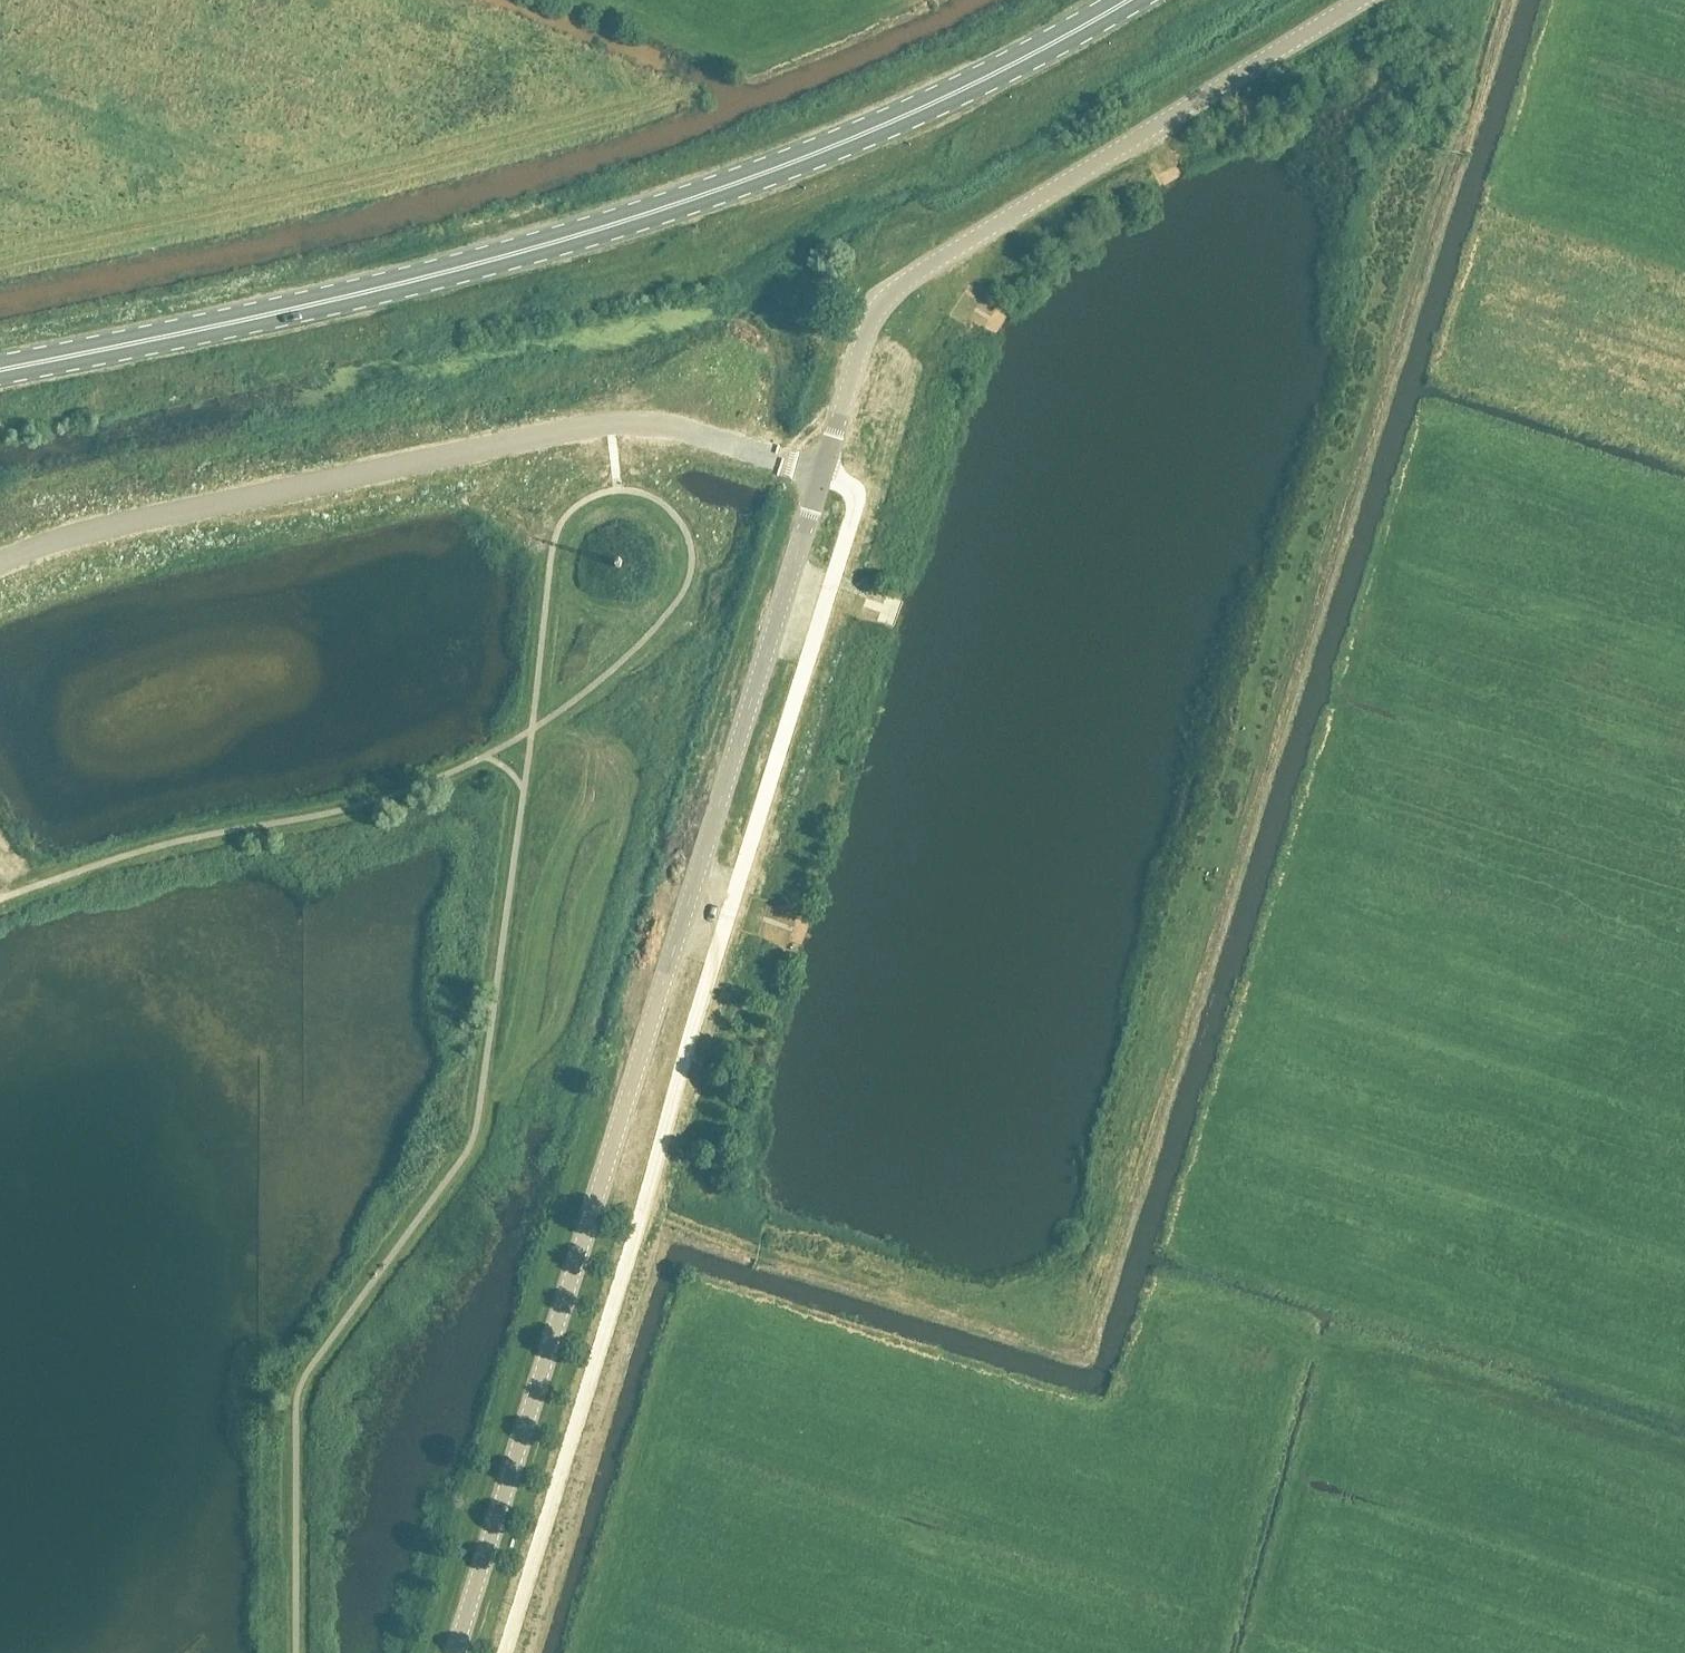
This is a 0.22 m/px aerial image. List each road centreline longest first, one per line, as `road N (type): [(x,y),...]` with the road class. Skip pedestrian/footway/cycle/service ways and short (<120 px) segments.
road 1 (unclassified): [(455,1652),(822,476)]
road 2 (primary): [(0,370),(465,268),(713,193),(934,102),(1128,0)]
road 3 (residential): [(0,566),(59,540),(602,424),(687,432),(822,476)]
road 4 (unclassified): [(822,476),(871,321),(895,289),(1360,0)]

